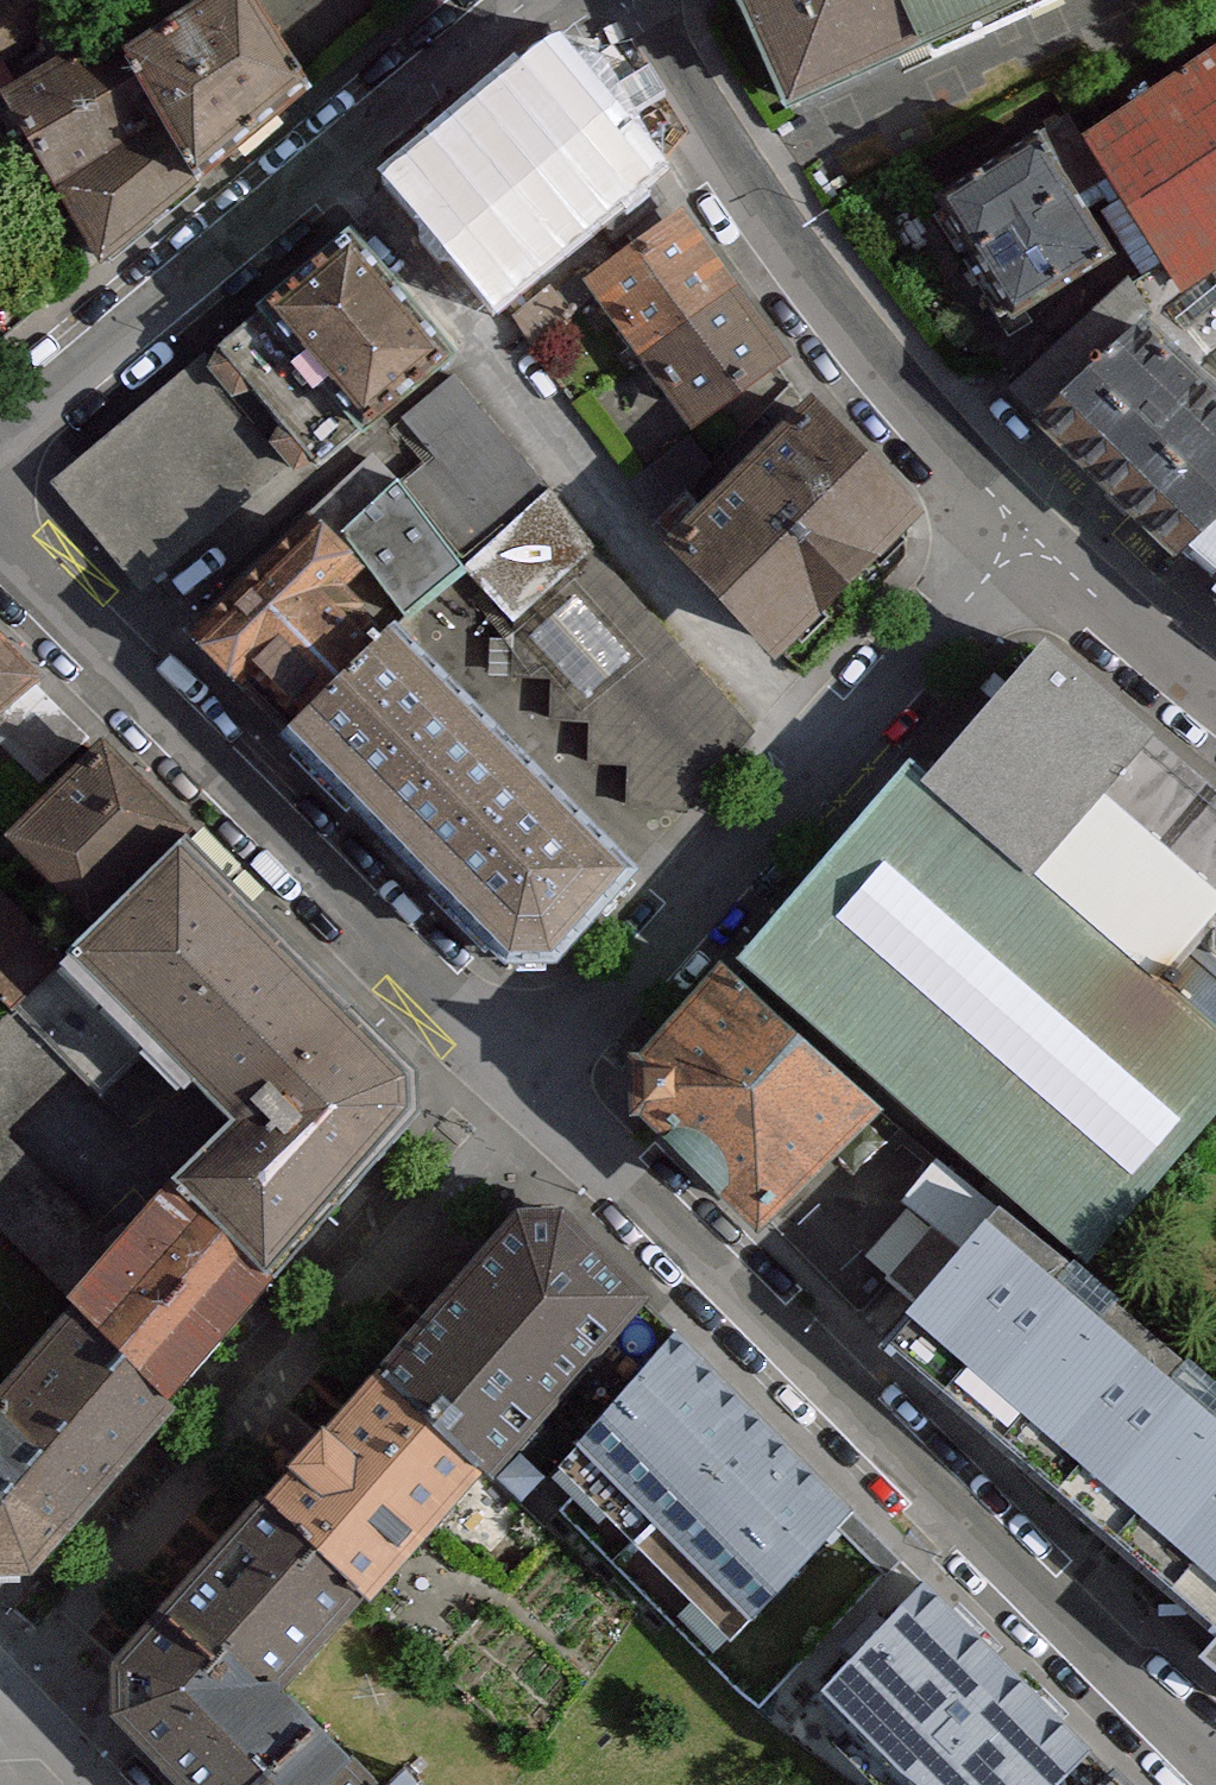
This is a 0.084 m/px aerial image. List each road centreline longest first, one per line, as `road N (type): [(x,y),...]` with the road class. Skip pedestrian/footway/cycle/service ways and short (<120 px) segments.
road 1 (residential): [(529,1093),(1101,1659),(1215,1757)]
road 2 (residential): [(0,547),(235,801),(529,1093)]
road 3 (residential): [(529,1093),(1023,534)]
road 4 (residential): [(0,425),(527,0)]
road 5 (residential): [(617,0),(630,30),(857,353),(1023,534)]
road 6 (residential): [(1023,534),(1121,628),(1215,697)]

